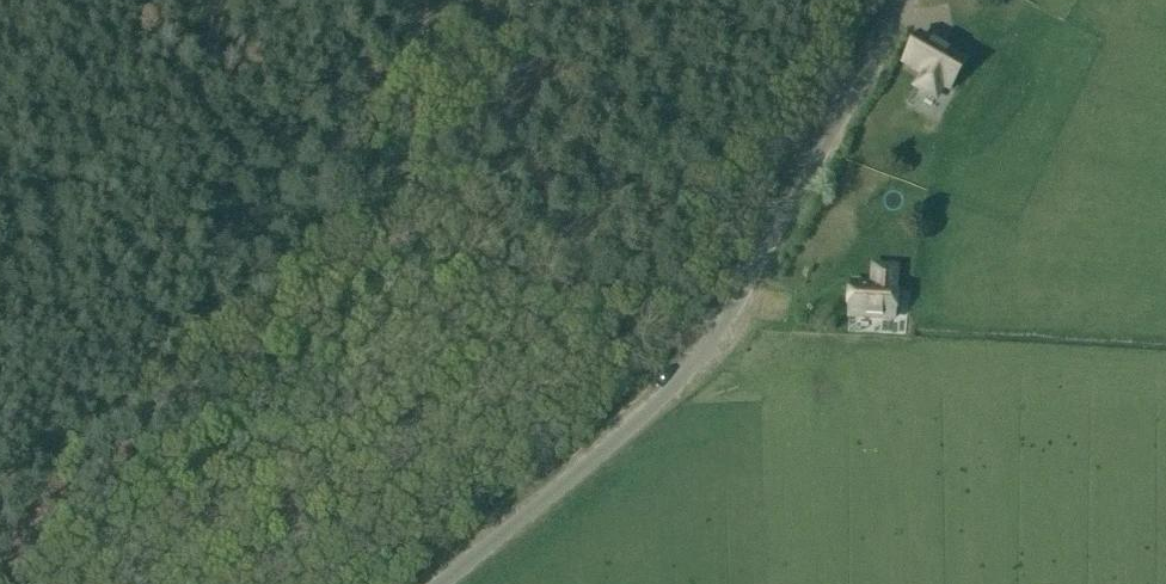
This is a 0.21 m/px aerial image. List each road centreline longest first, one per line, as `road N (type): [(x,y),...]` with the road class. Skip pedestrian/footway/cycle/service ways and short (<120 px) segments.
road 1 (unclassified): [(421,583),(689,361),(741,289),(905,0)]

